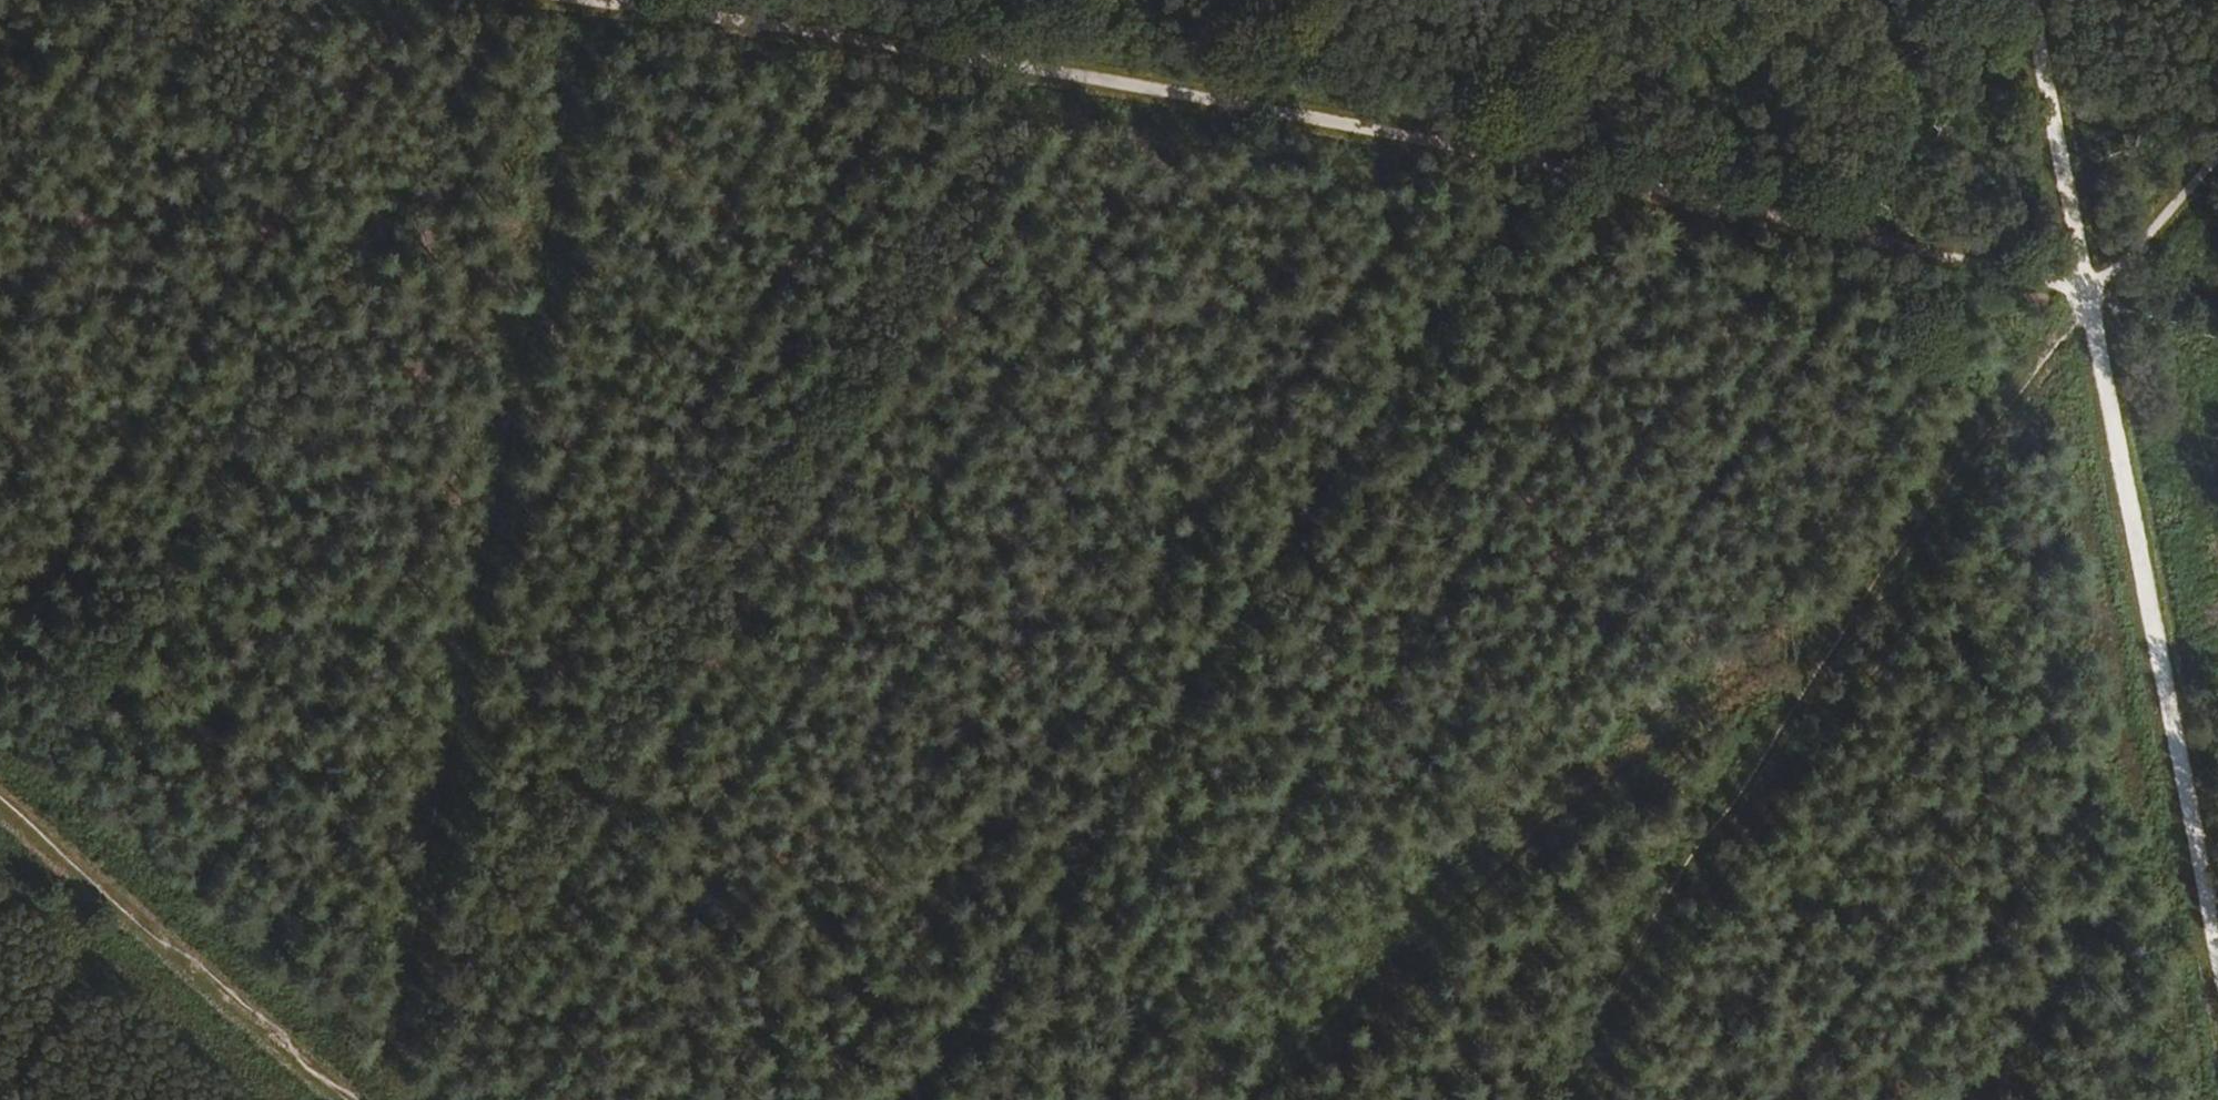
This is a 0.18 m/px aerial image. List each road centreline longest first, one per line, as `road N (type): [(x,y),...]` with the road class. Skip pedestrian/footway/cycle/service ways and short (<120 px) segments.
road 1 (track): [(574,0),(1336,125),(1787,221),(2085,298)]
road 2 (track): [(2217,970),(2027,0)]

